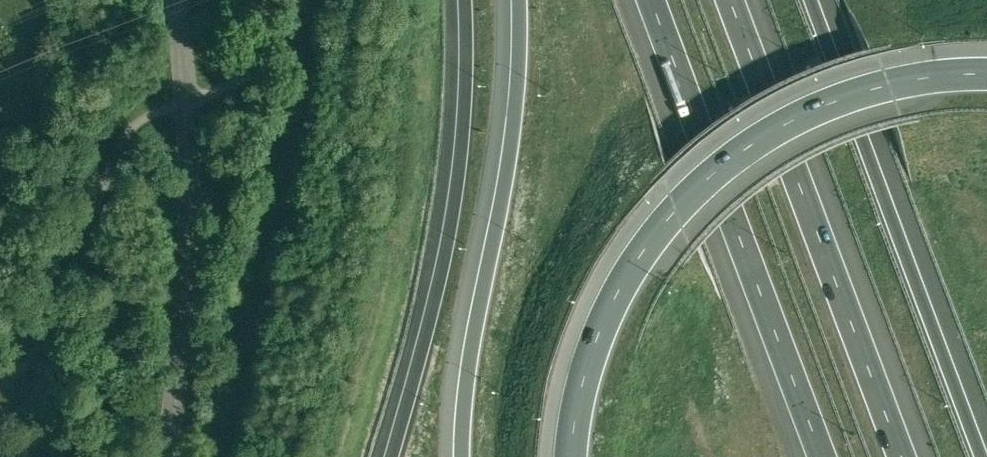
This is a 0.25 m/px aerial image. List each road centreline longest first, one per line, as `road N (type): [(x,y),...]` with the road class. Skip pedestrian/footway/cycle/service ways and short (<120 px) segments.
road 1 (motorway): [(986,74),(888,84),(828,103),(745,148),(697,188),(647,243),(605,317),(583,380),(570,456)]
road 2 (motorway): [(902,456),(730,0)]
road 3 (motorway): [(984,456),(814,0)]
road 4 (motorway): [(652,0),(821,456)]
road 5 (motorway): [(465,0),(456,193),(391,456)]
road 6 (motorway): [(520,0),(511,141),(471,351),(462,456)]
road 7 (unclassified): [(165,456),(187,290),(177,0)]

